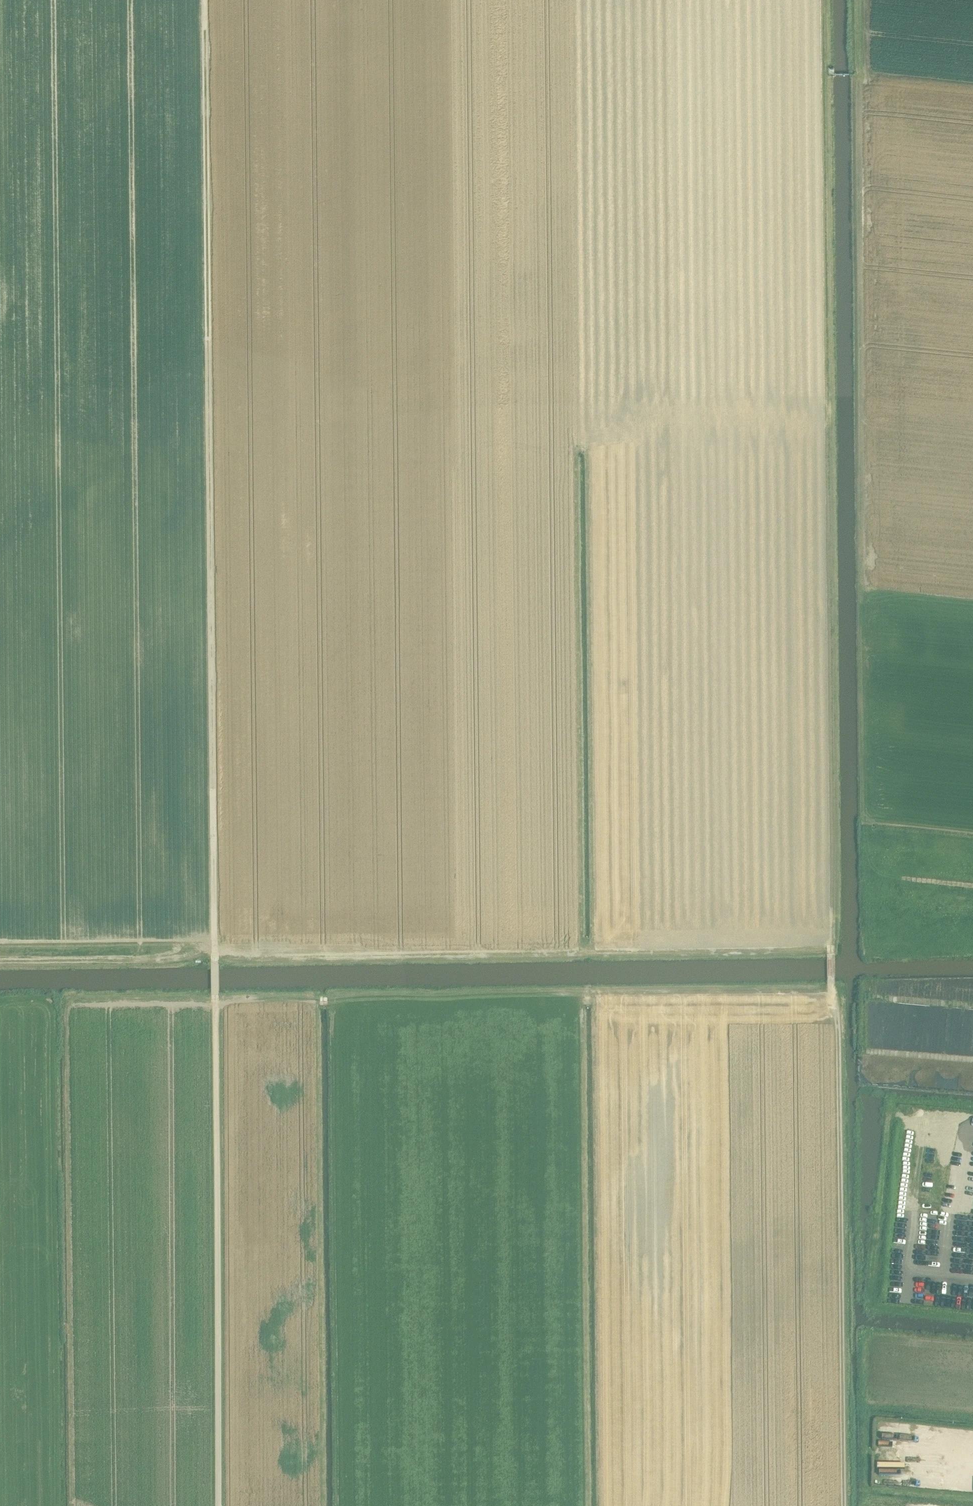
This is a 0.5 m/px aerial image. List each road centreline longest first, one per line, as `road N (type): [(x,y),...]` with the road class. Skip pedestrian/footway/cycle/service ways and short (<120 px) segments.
road 1 (track): [(845,1505),(824,0)]
road 2 (track): [(219,1505),(202,0)]

